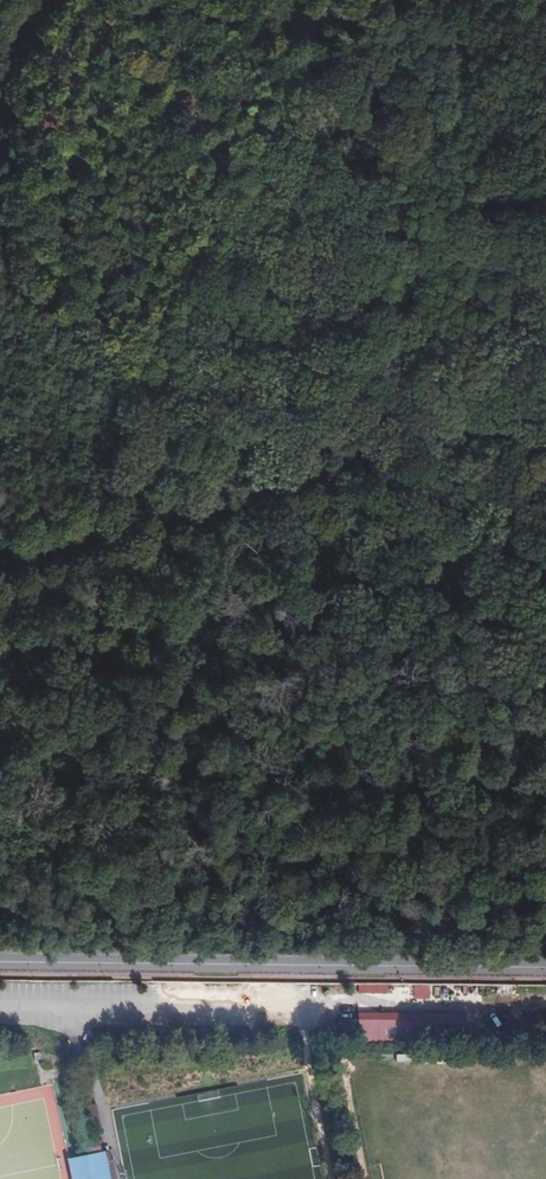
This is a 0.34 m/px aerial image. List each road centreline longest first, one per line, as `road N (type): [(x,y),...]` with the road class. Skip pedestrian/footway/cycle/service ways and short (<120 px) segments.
road 1 (track): [(0,213),(10,258),(49,316),(126,370),(201,396),(390,389),(545,341)]
road 2 (residential): [(545,966),(0,961)]

